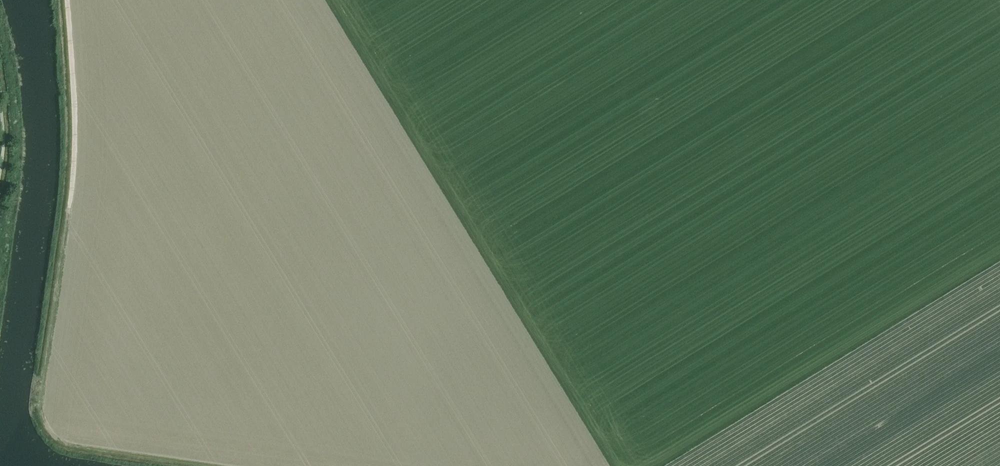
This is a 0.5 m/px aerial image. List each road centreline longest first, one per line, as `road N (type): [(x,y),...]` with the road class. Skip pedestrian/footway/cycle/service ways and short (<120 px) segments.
road 1 (track): [(71,205),(76,97),(69,0)]

